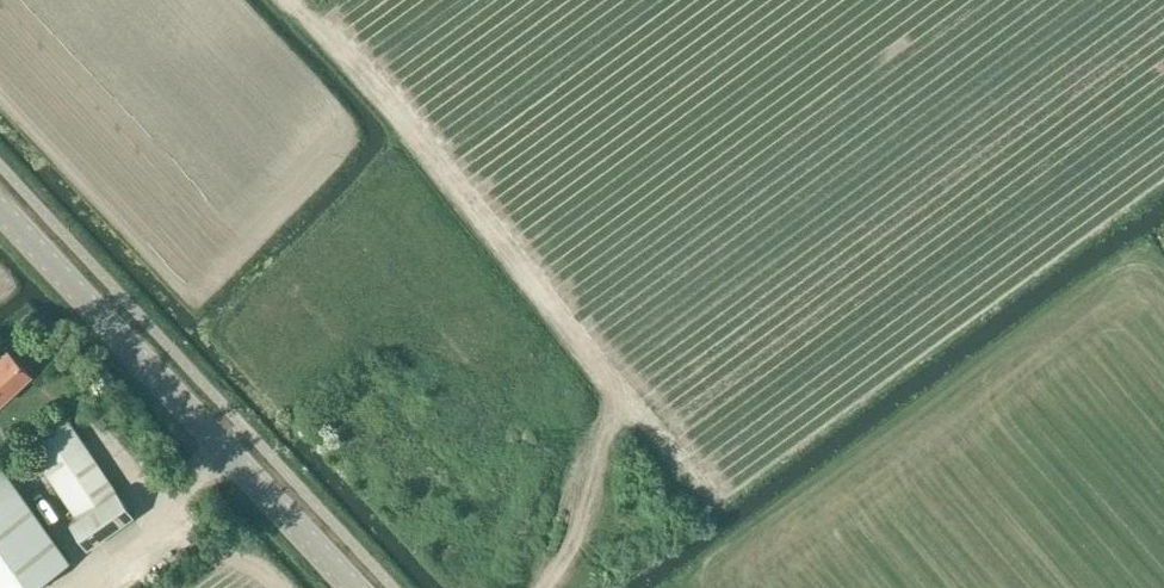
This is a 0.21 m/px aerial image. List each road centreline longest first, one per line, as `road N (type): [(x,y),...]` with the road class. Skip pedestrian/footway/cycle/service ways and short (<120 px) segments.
road 1 (tertiary): [(354,587),(0,208)]

